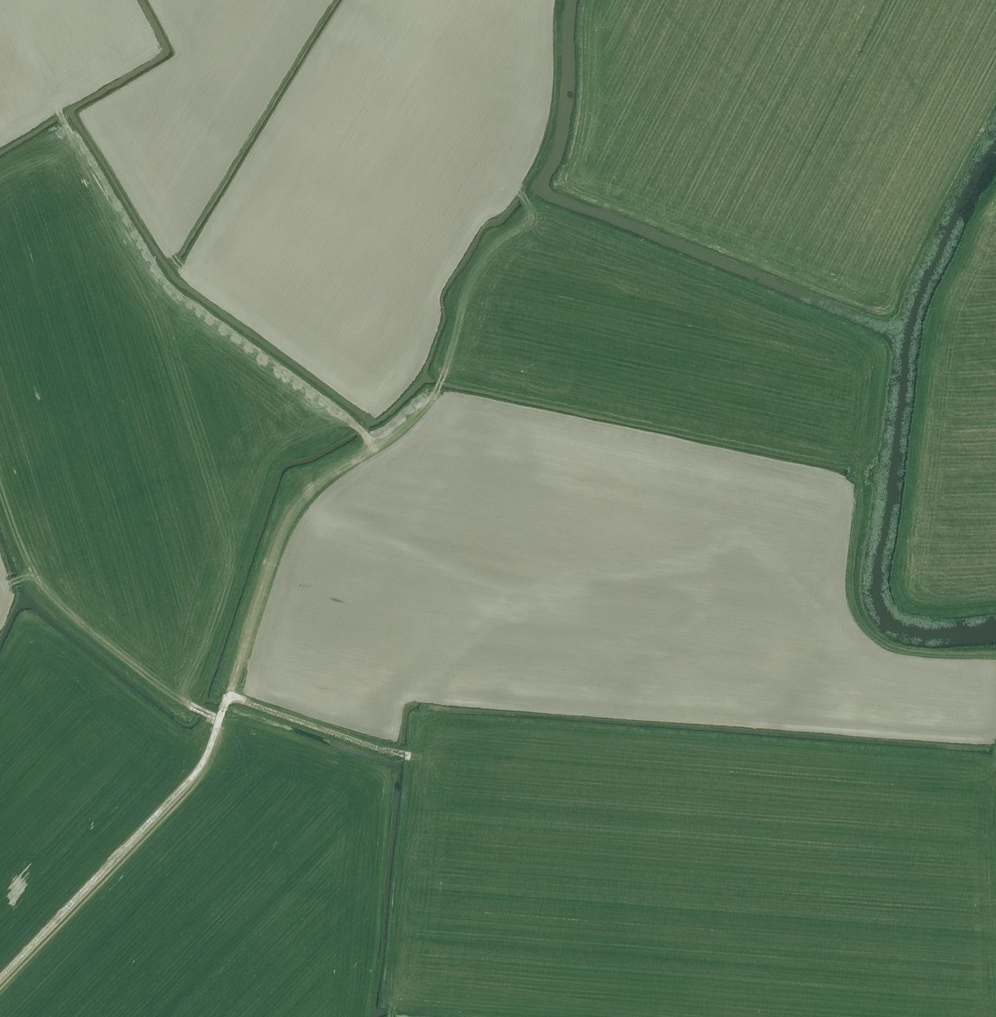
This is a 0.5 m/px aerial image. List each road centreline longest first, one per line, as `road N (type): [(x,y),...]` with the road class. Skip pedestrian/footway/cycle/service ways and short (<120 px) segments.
road 1 (track): [(0,977),(201,765),(228,700),(410,757)]

